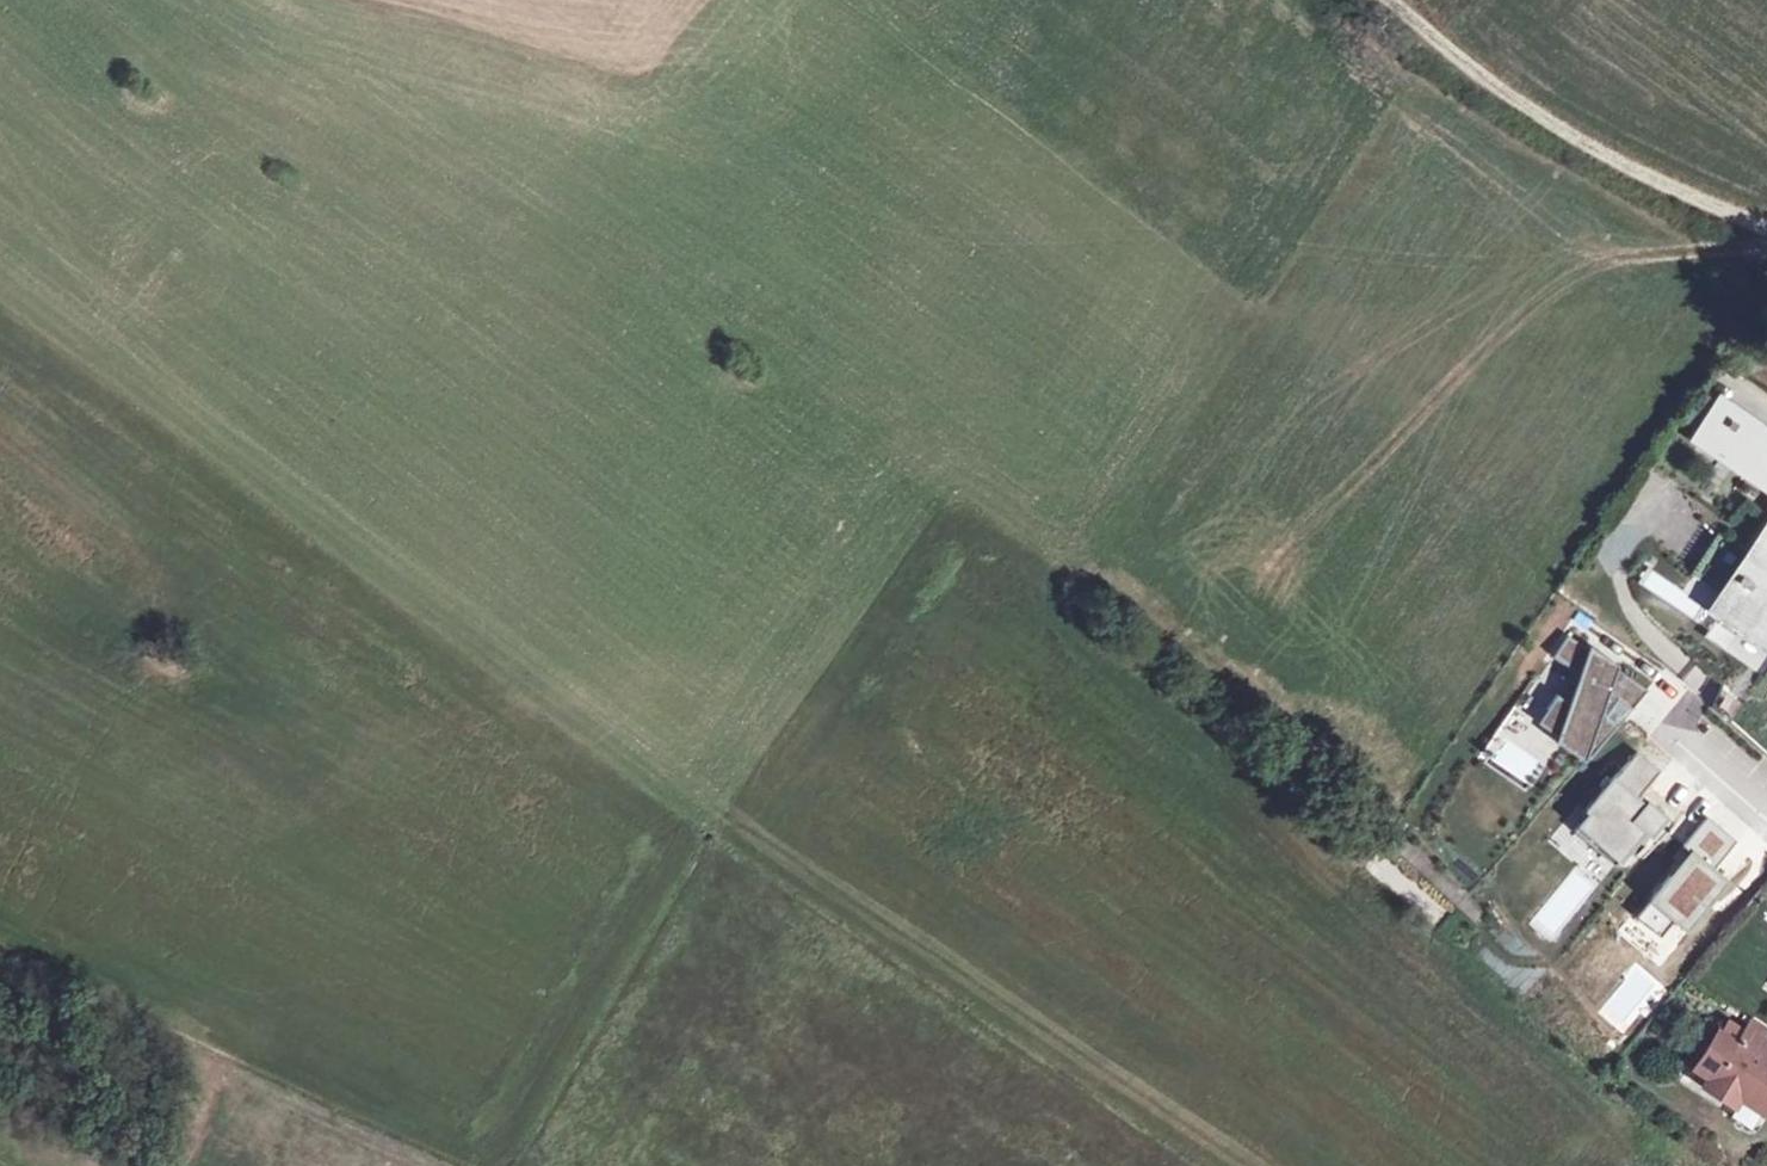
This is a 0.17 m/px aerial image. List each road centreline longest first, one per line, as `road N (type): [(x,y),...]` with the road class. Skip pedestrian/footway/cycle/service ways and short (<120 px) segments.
road 1 (track): [(1766,226),(1666,183),(1553,118),(1390,0)]
road 2 (residential): [(1766,820),(1686,750),(1681,724),(1700,682),(1632,616),(1610,558),(1623,539)]

